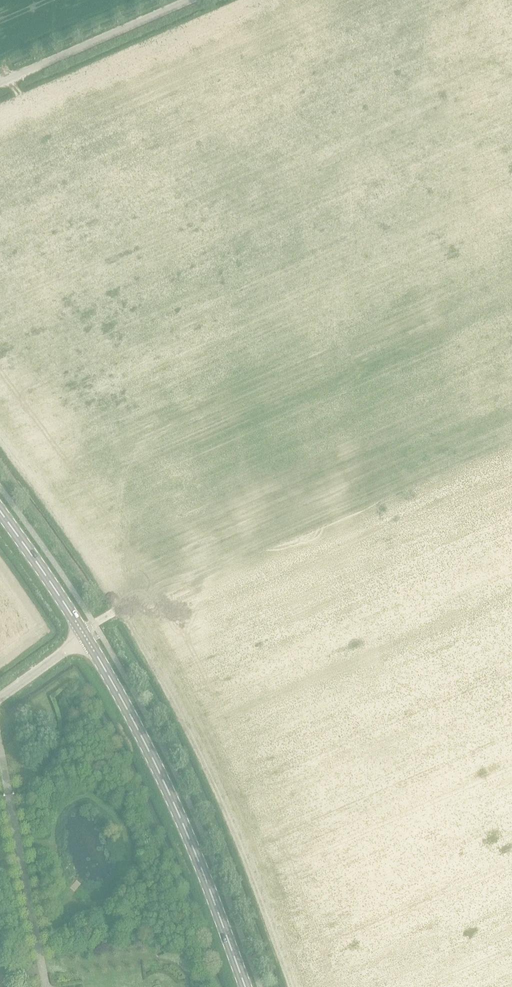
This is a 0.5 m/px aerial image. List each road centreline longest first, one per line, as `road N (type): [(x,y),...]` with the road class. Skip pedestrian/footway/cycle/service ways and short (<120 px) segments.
road 1 (secondary): [(246,986),(180,817),(85,634)]
road 2 (unclassified): [(0,83),(189,0)]
road 3 (secondary): [(85,634),(0,510)]

